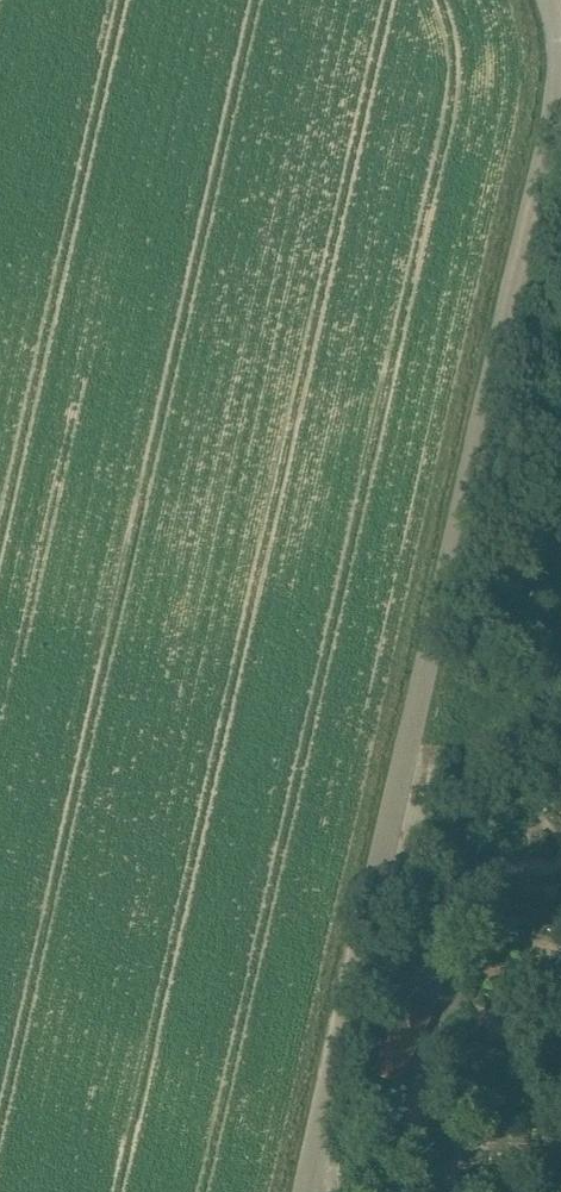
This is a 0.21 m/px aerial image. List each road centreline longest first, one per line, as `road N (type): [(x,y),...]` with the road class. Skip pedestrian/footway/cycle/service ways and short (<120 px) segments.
road 1 (unclassified): [(548,0),(560,59),(546,153),(302,1191)]

